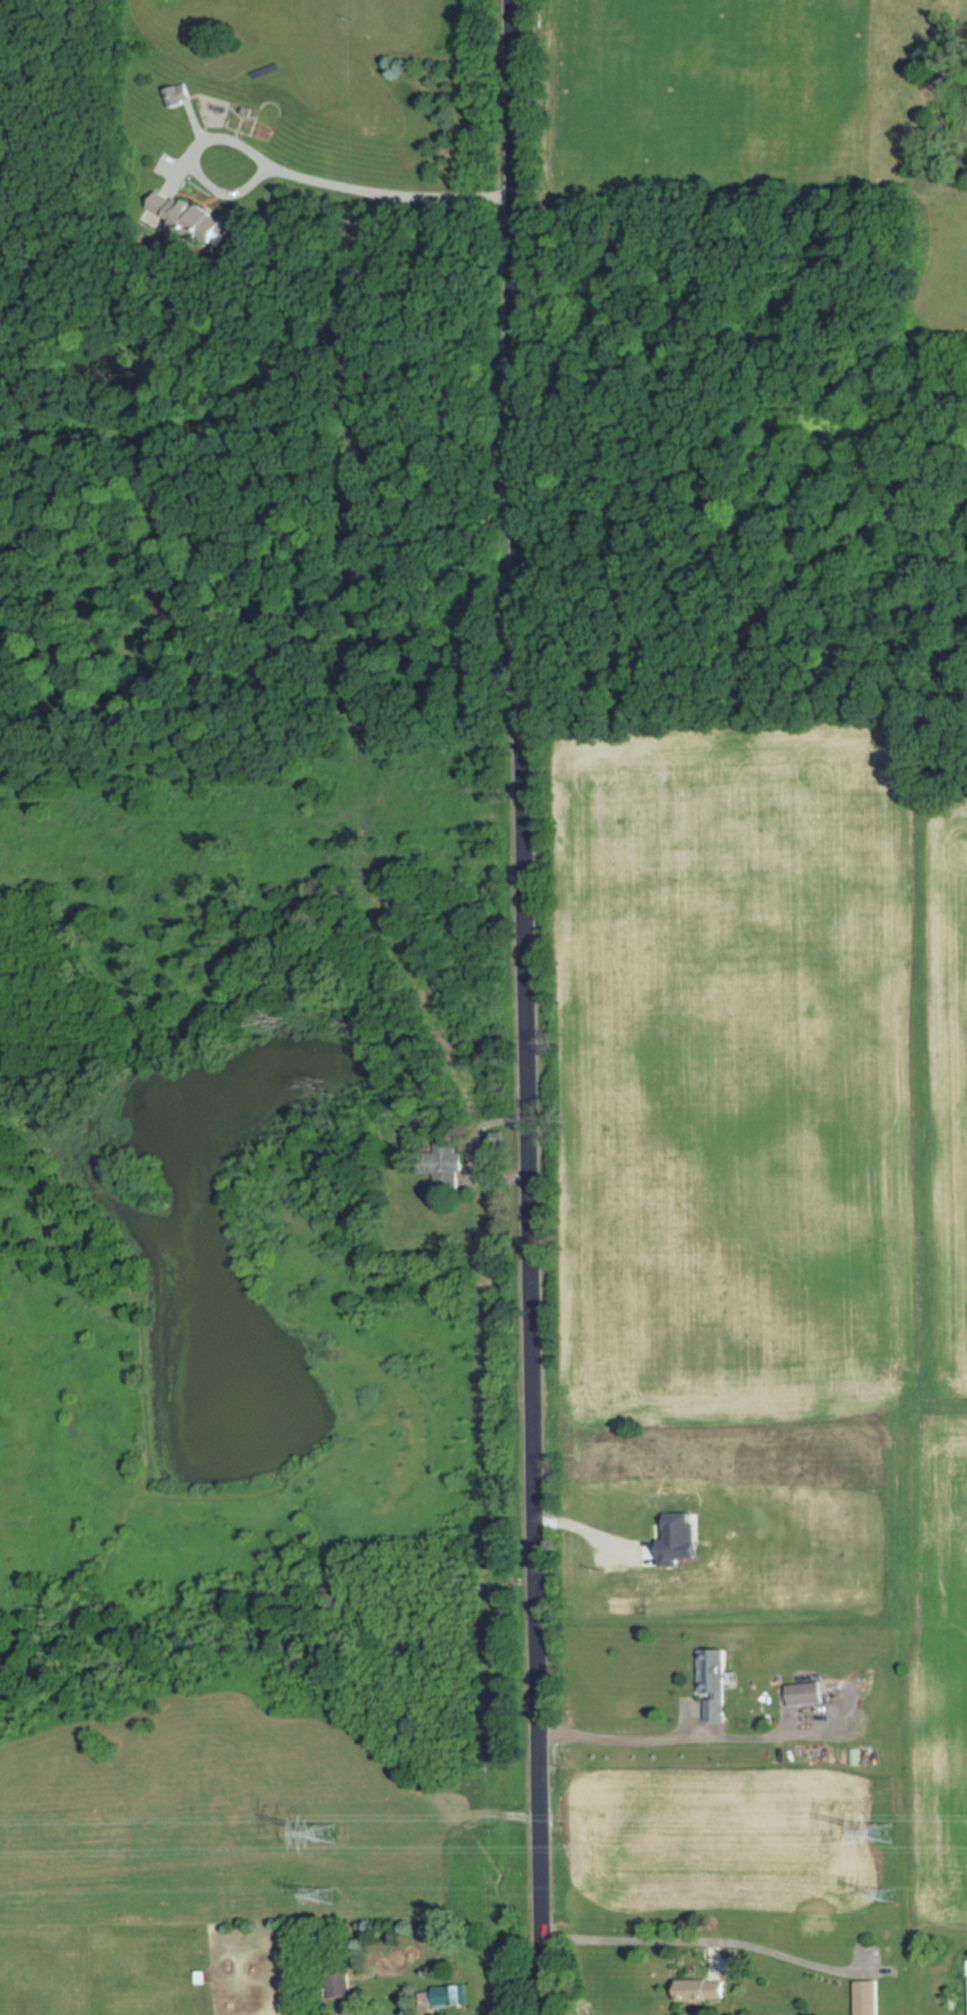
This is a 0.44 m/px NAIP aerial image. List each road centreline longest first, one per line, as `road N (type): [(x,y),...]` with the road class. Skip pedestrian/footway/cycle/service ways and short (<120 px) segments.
road 1 (tertiary): [(542,2014),(539,1337),(512,0)]

